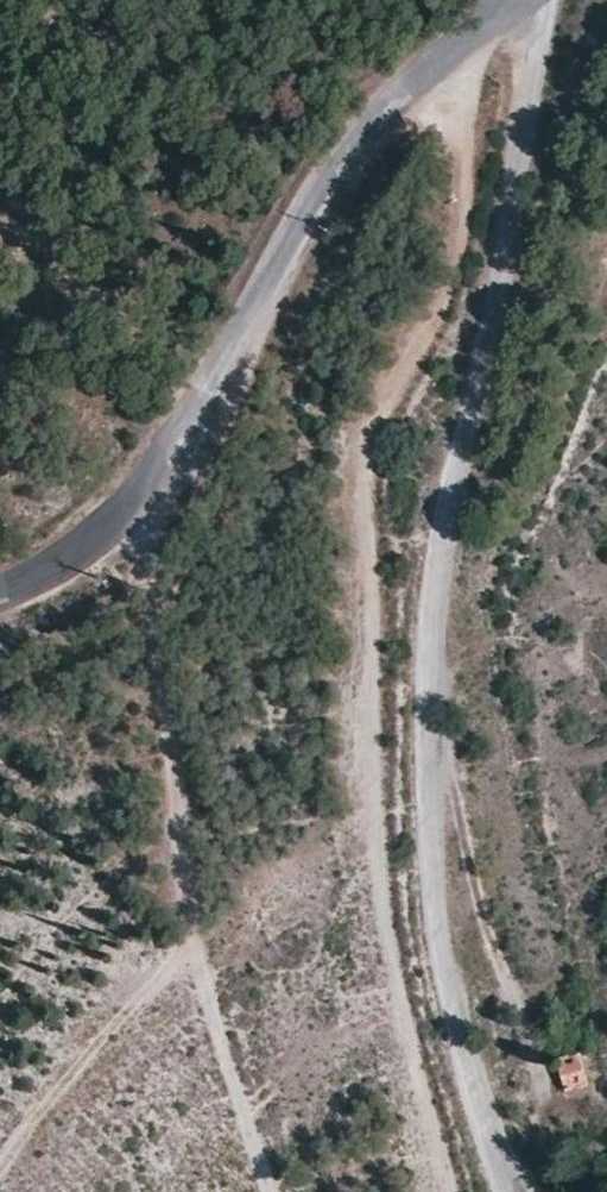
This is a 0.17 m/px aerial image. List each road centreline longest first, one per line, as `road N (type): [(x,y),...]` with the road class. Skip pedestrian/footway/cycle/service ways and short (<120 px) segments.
road 1 (unclassified): [(502,1191),(444,981),(421,776),(435,596),(479,395),(546,0)]
road 2 (unclassified): [(516,0),(405,83),(316,194),(138,487),(70,556),(0,583)]
road 3 (track): [(138,487),(192,838),(198,967),(271,1191)]

